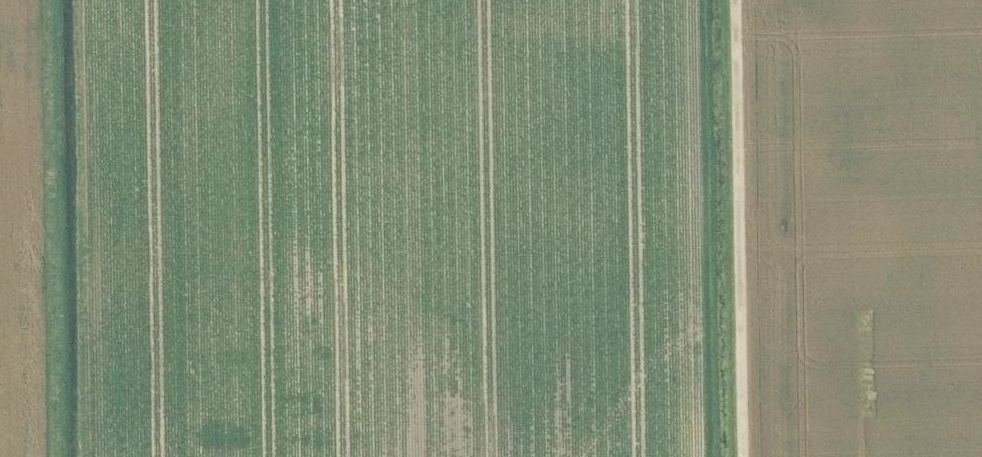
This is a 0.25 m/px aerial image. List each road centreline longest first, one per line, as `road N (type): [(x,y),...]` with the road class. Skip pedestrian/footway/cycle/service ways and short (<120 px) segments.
road 1 (track): [(742,456),(735,0)]

